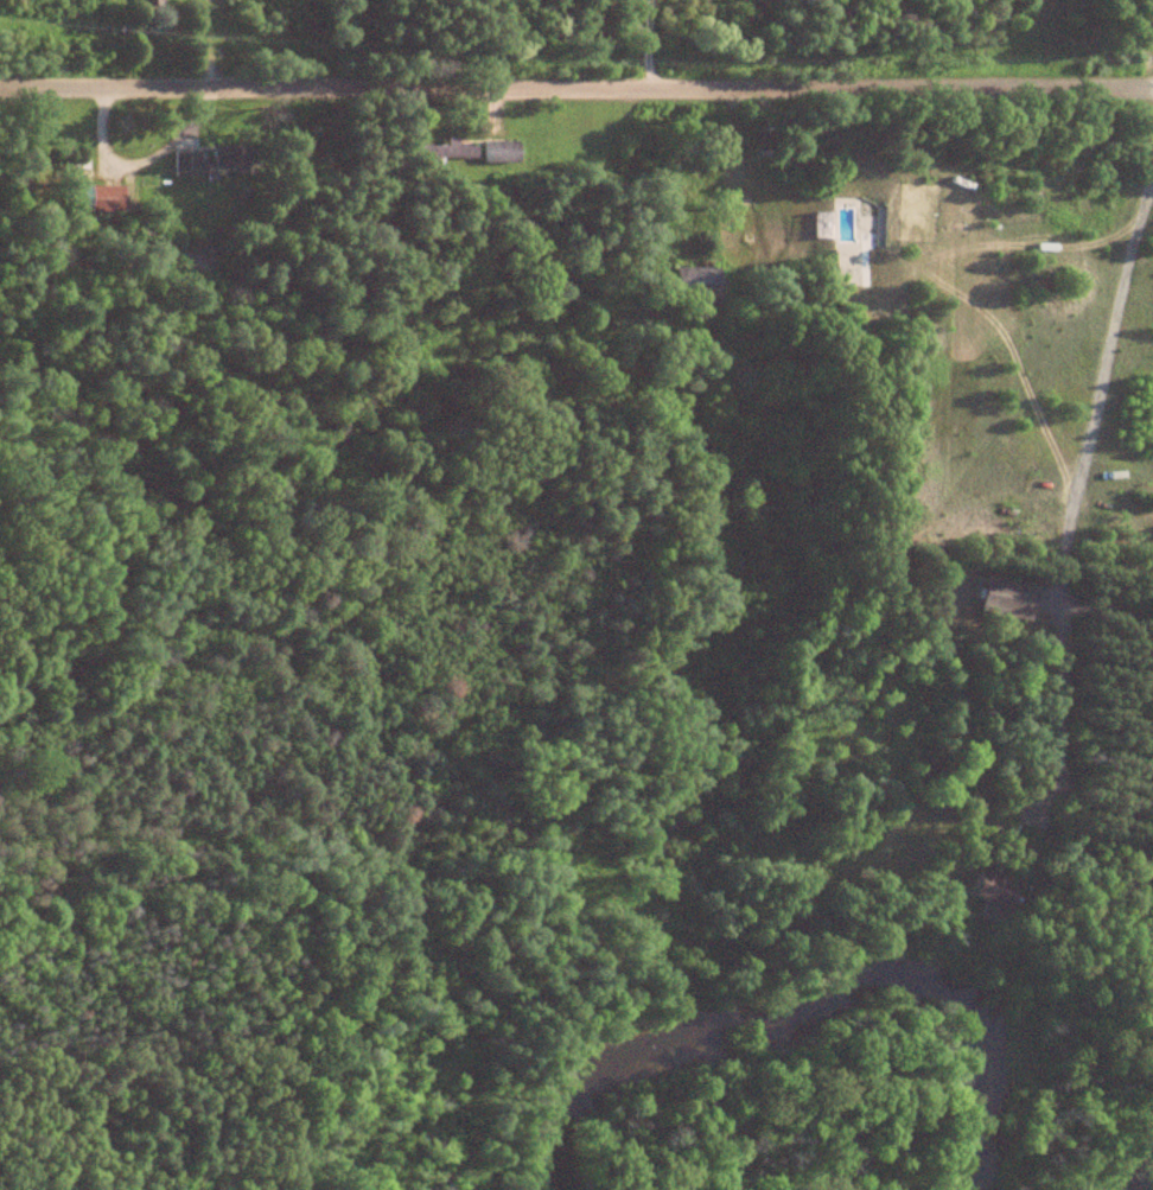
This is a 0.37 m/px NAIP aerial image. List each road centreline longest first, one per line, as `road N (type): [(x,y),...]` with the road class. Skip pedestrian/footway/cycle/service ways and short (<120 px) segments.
road 1 (residential): [(0,90),(660,84),(1152,92)]

